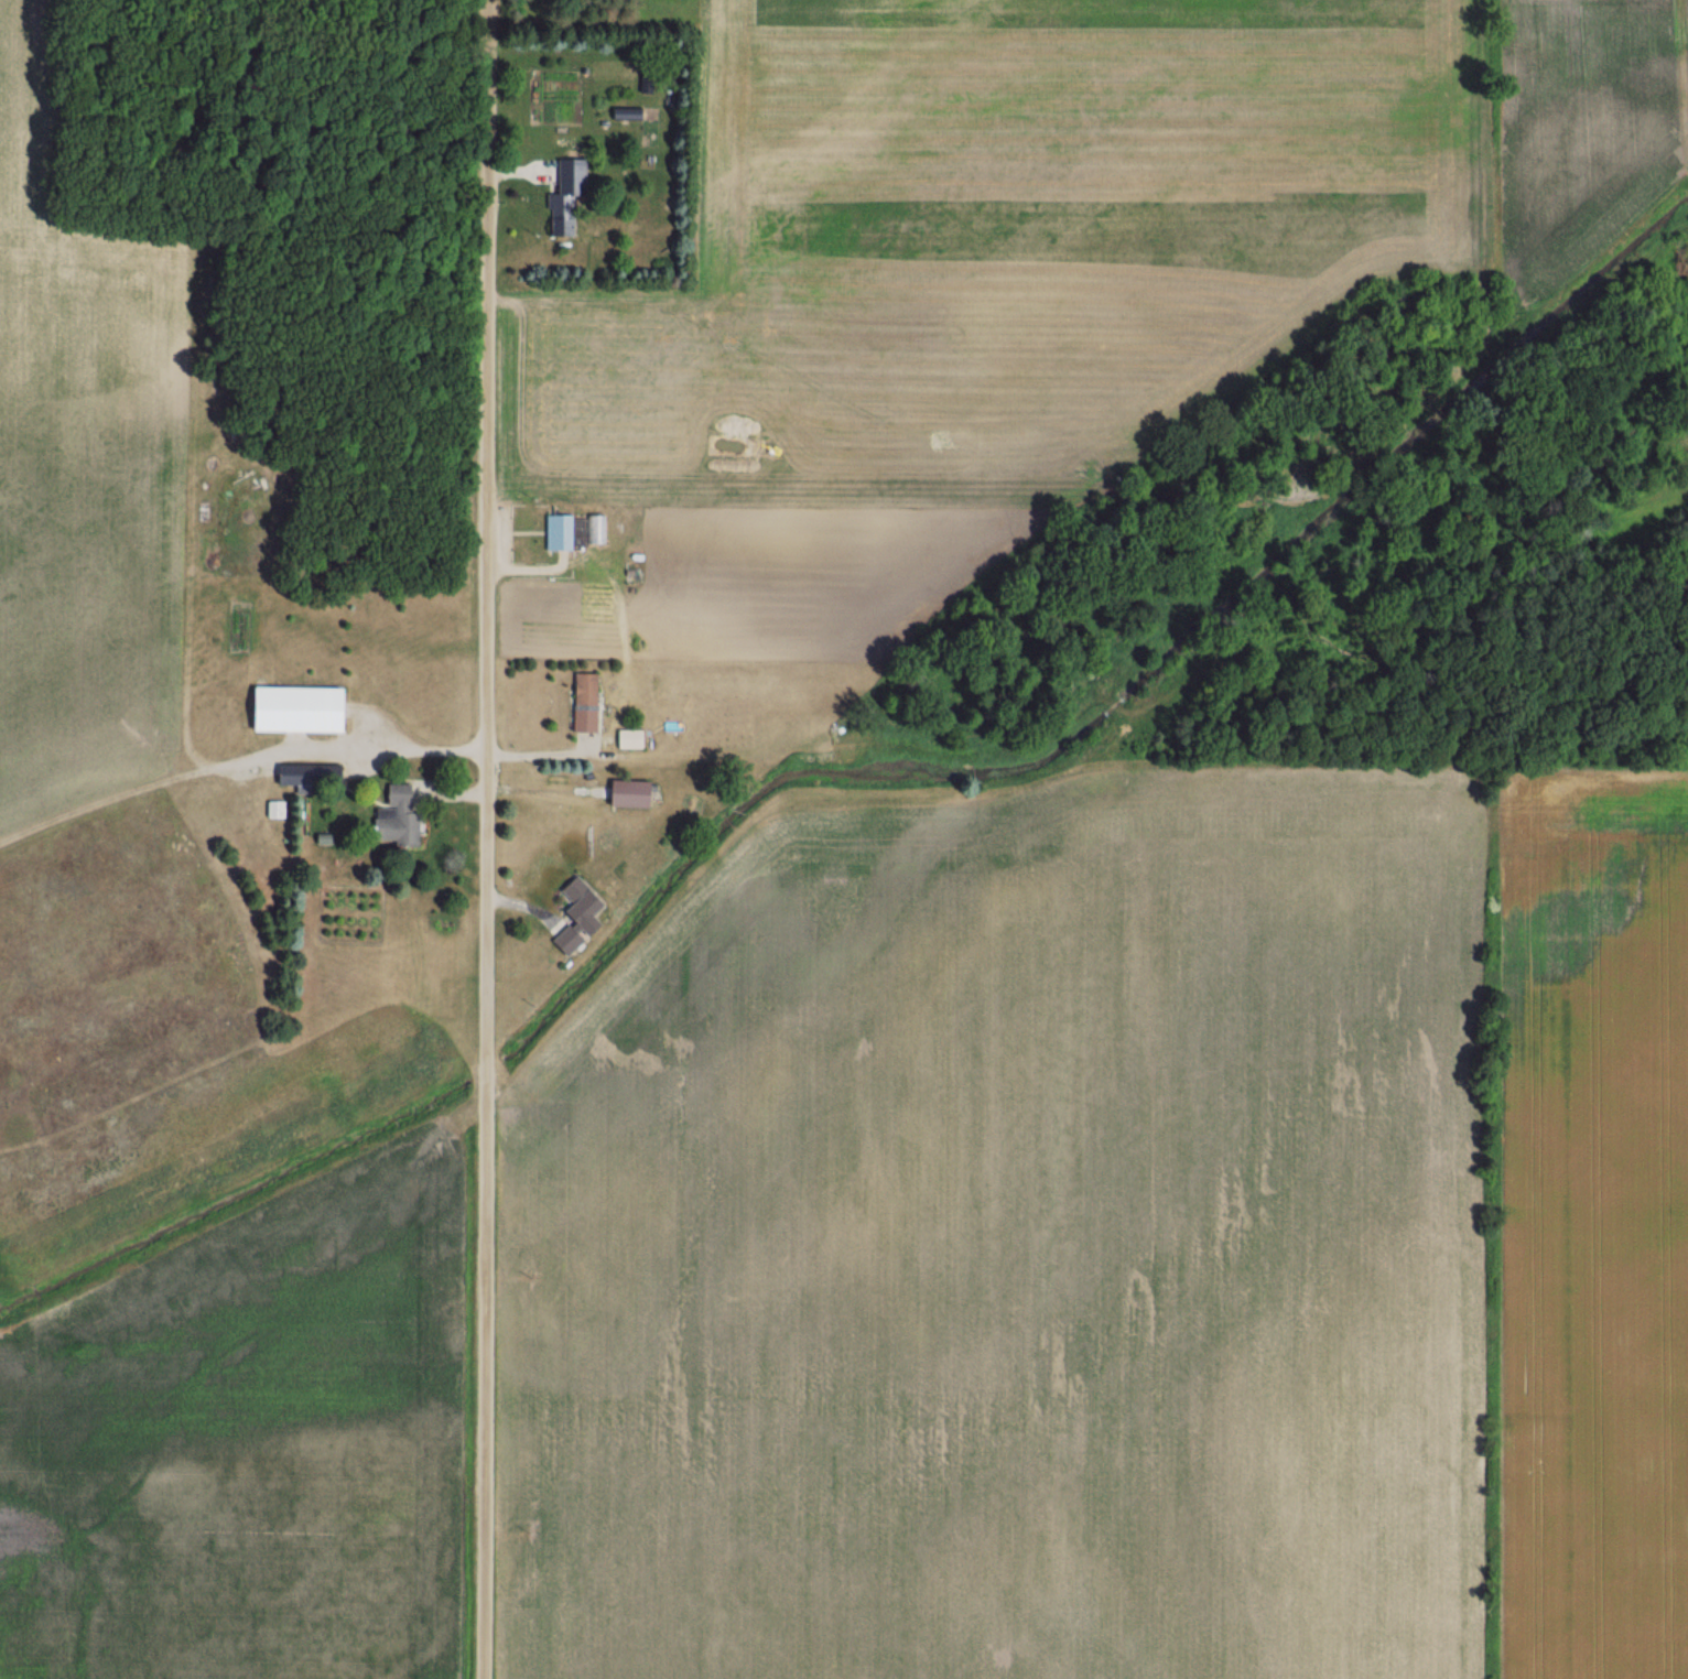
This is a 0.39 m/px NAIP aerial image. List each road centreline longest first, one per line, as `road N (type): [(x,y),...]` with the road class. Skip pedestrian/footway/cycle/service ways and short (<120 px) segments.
road 1 (residential): [(483,1678),(487,0)]

